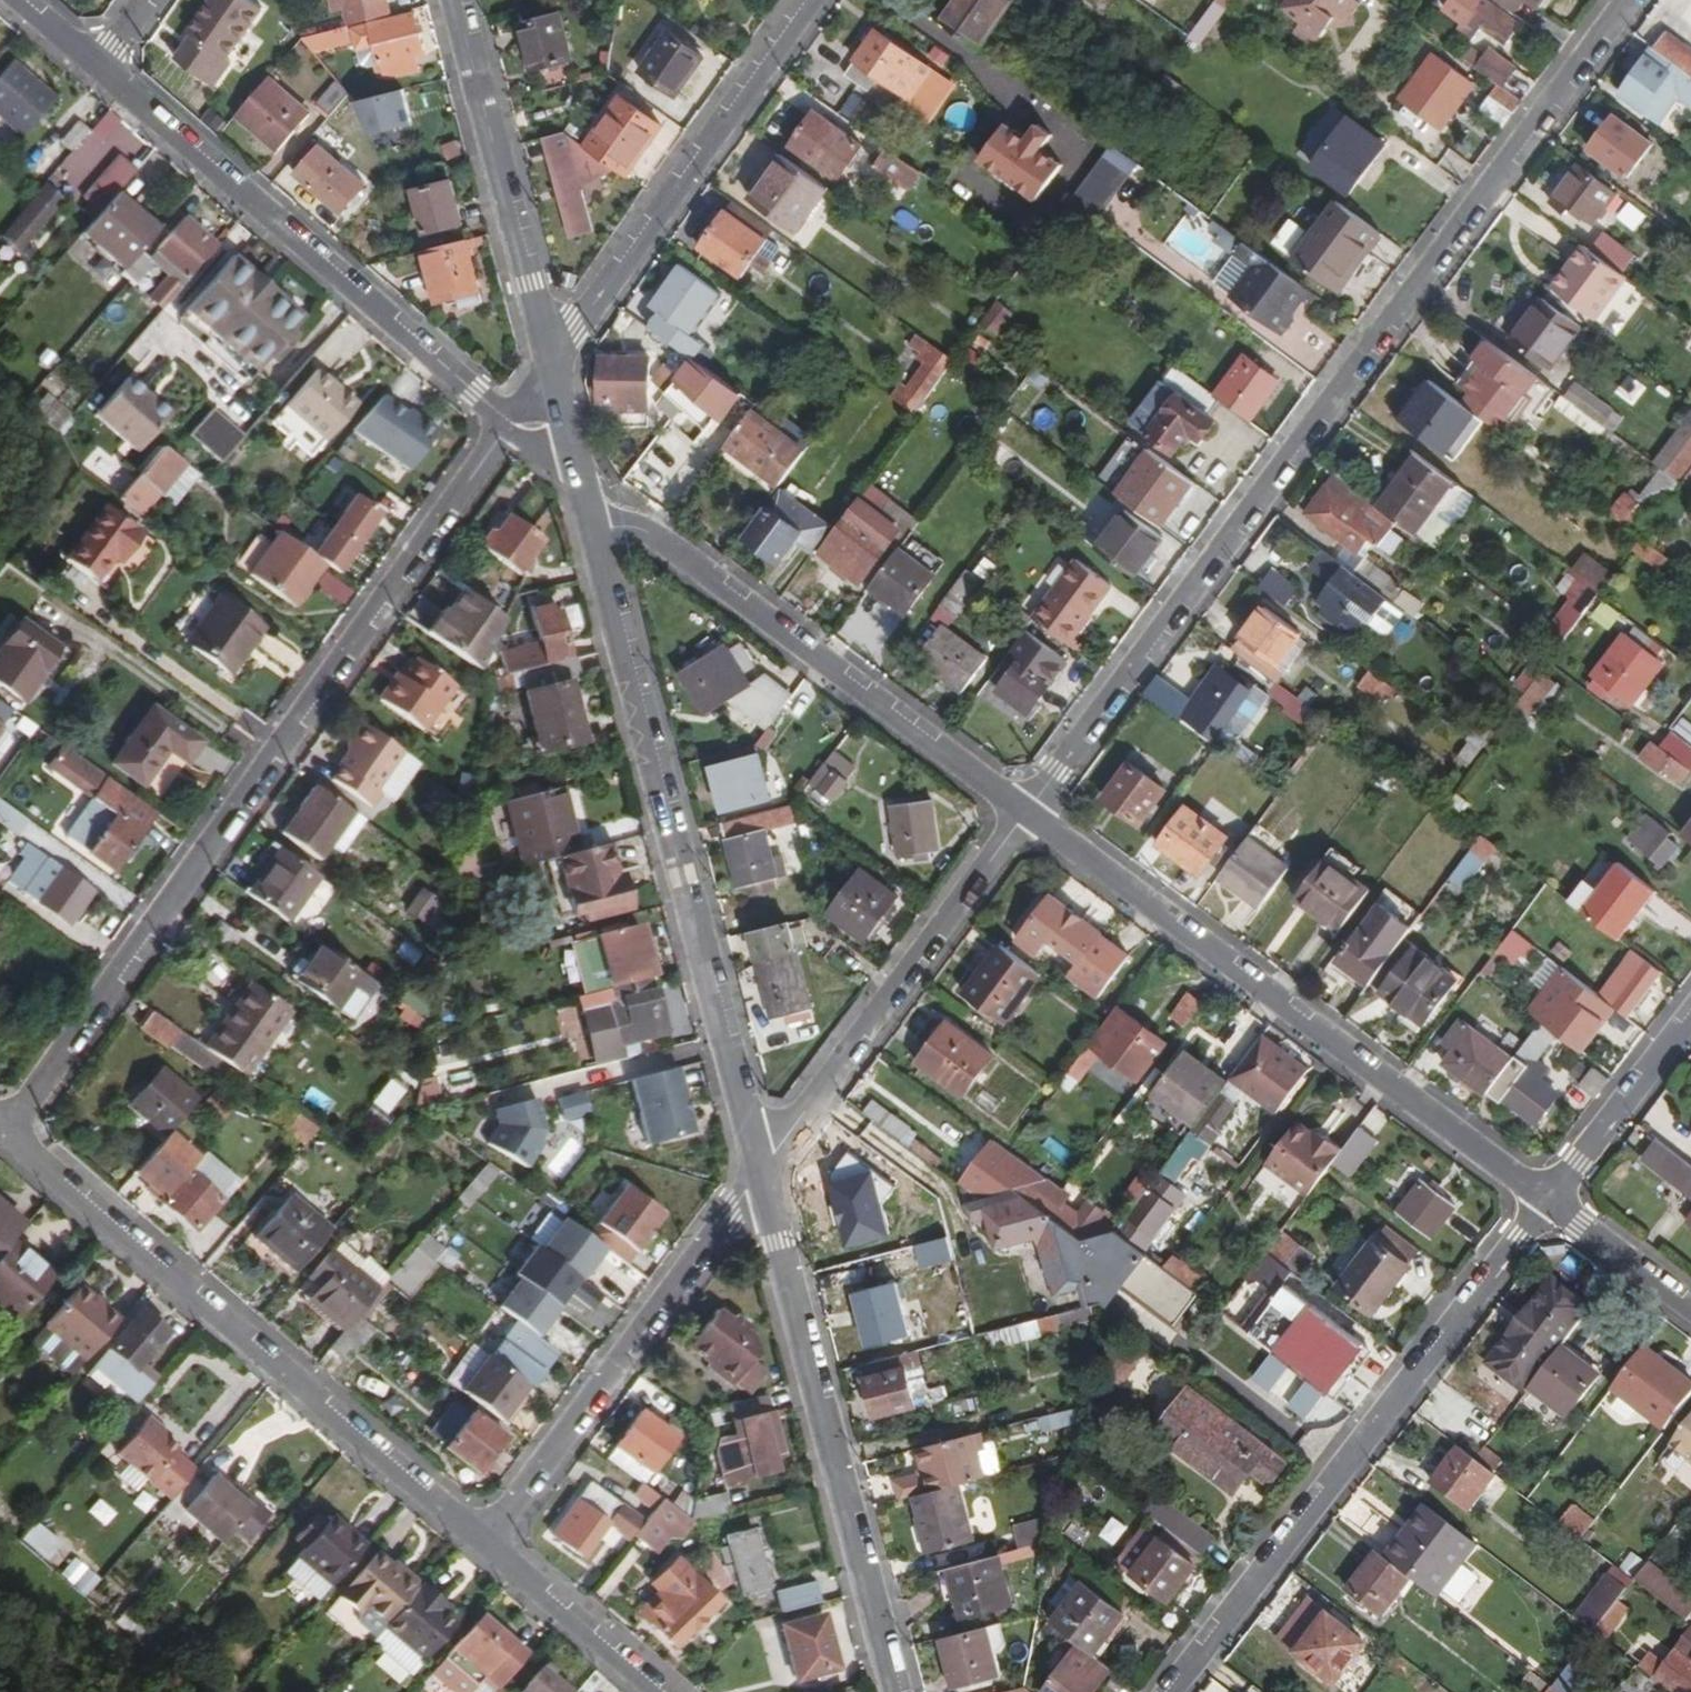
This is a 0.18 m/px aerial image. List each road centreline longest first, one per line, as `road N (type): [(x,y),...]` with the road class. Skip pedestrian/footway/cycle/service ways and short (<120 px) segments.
road 1 (residential): [(1026,812),(1631,0)]
road 2 (residential): [(3,1142),(503,432)]
road 3 (residential): [(761,1181),(592,536)]
road 4 (residential): [(1547,1199),(1026,812)]
road 5 (residential): [(3,1142),(485,1540)]
road 6 (residential): [(1175,1691),(1547,1199)]
road 7 (residential): [(499,412),(99,66)]
road 8 (residential): [(894,1691),(761,1181)]
road 9 (residential): [(1026,812),(649,535),(629,528),(592,536)]
road 10 (residential): [(1026,812),(761,1181)]
road 11 (residential): [(761,1181),(485,1540)]
road 12 (residential): [(543,339),(578,327),(811,0)]
road 13 (residential): [(543,339),(456,0)]
road 14 (residential): [(1547,1199),(1690,1013)]
road 15 (residential): [(485,1540),(657,1691)]
road 16 (residential): [(1690,1307),(1547,1199)]

